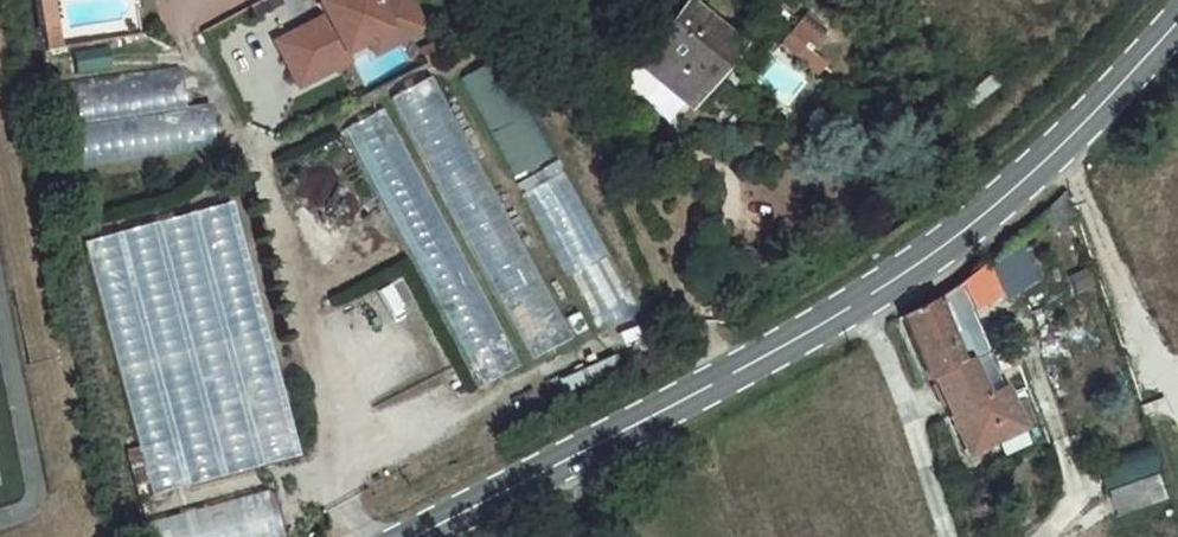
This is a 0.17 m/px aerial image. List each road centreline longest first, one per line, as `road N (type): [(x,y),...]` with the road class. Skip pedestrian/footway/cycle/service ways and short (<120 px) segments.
road 1 (secondary): [(1177,22),(1061,145),(927,256),(787,343),(411,536)]

